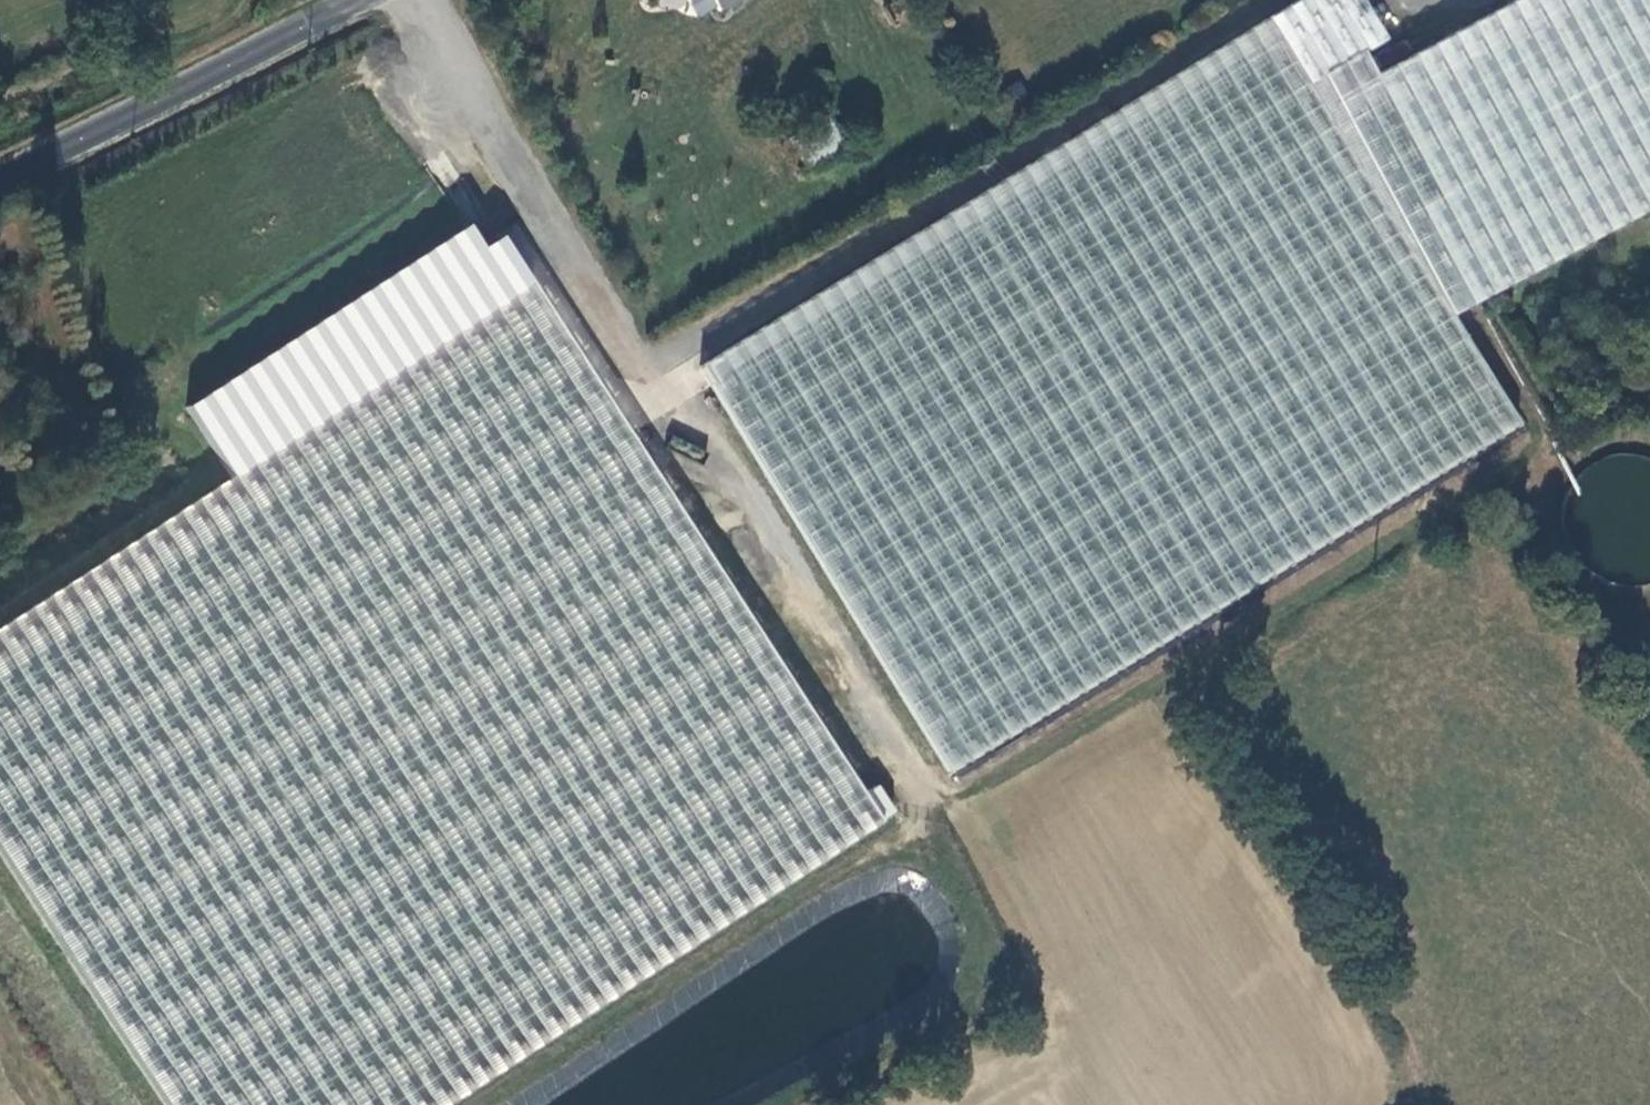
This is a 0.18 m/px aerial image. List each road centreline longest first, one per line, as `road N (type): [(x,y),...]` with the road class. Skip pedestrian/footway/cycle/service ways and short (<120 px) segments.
road 1 (tertiary): [(0,175),(358,0)]

